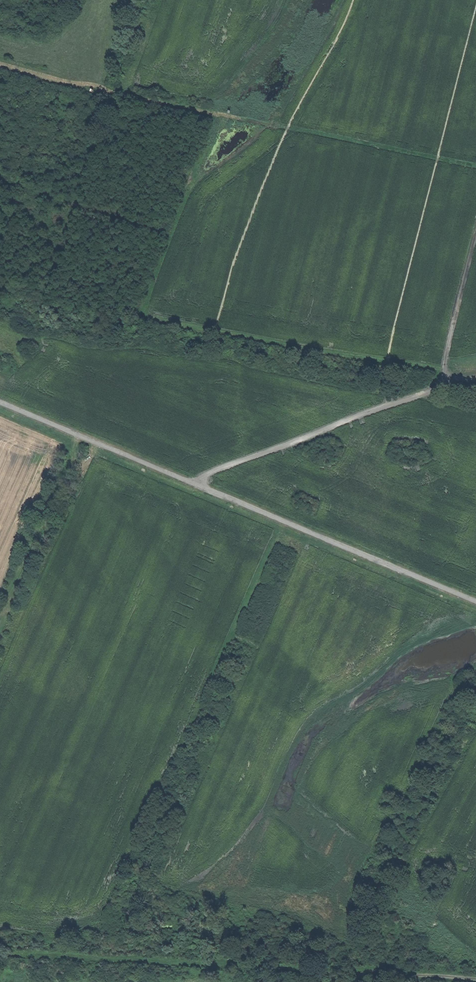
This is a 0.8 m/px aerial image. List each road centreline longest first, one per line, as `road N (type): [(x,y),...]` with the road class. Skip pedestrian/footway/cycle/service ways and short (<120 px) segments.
road 1 (track): [(0,403),(475,602)]
road 2 (track): [(200,484),(210,471),(427,391),(445,364),(475,236)]
road 3 (track): [(475,980),(370,972),(356,981)]

